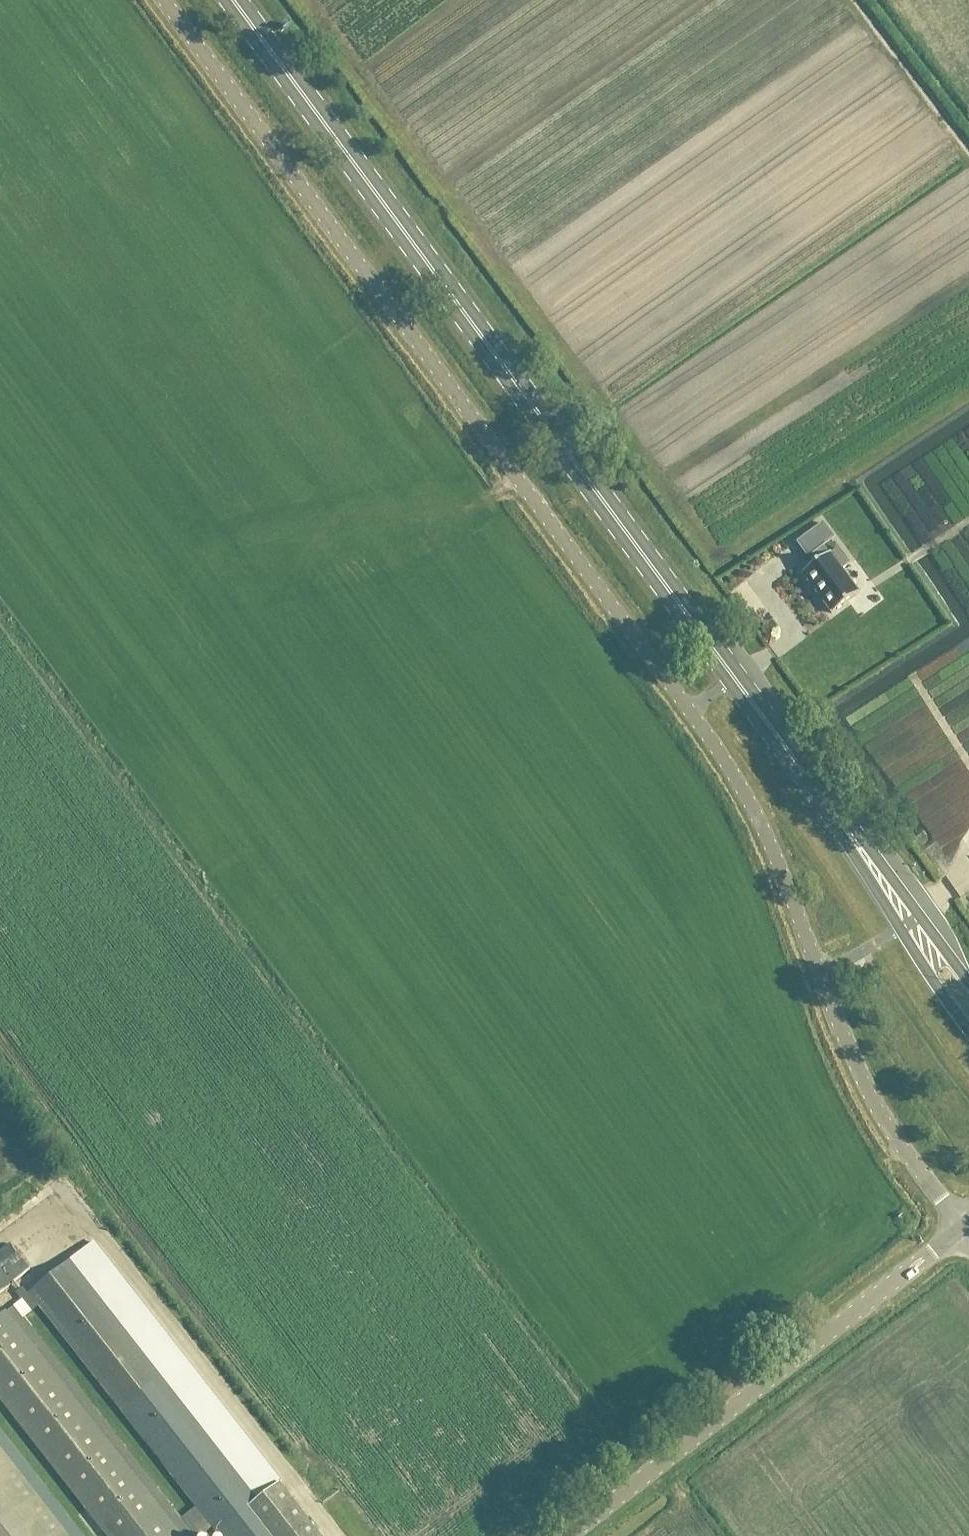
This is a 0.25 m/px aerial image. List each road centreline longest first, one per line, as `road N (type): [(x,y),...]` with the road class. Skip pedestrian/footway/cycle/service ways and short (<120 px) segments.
road 1 (unclassified): [(962,1229),(856,1070),(756,806),(166,0)]
road 2 (primary): [(816,792),(235,0)]
road 3 (unclassified): [(568,1535),(962,1229)]
road 4 (primary): [(816,792),(968,1034)]
road 5 (primary): [(968,984),(816,792)]

